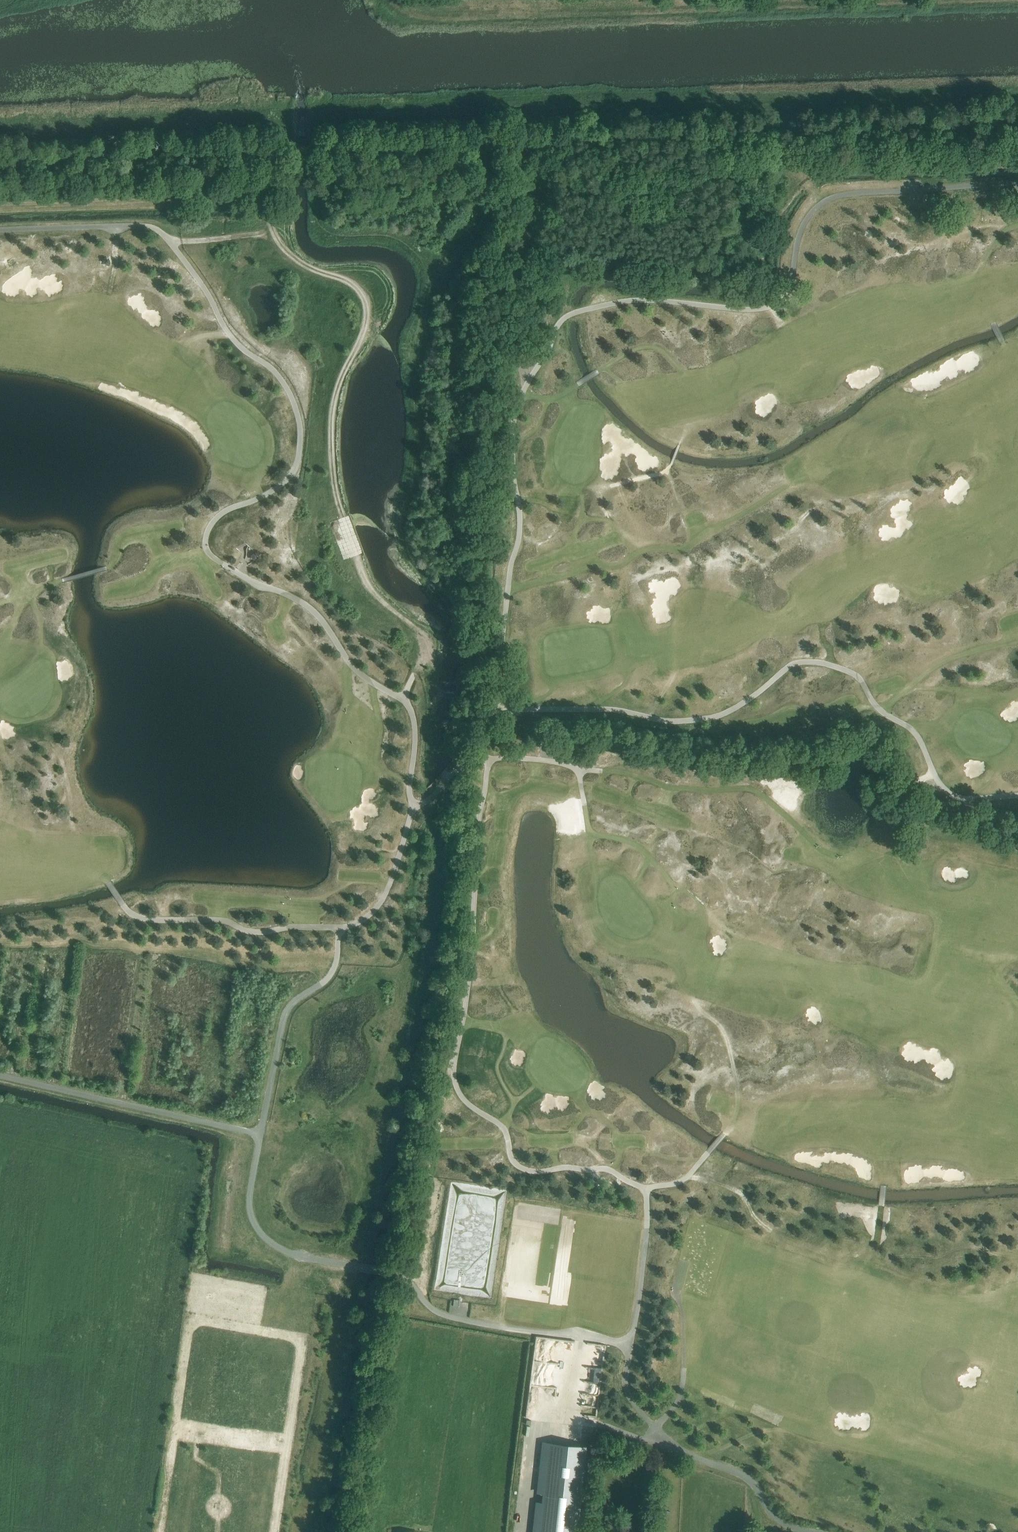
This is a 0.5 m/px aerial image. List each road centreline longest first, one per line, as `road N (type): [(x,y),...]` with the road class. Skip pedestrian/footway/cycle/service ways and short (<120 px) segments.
road 1 (track): [(487,721),(497,707),(480,693),(480,649),(505,143)]
road 2 (track): [(487,721),(620,747),(673,743),(725,755),(786,753),(823,735),(871,729),(953,799),(1017,806)]
road 3 (track): [(505,143),(1017,122)]

